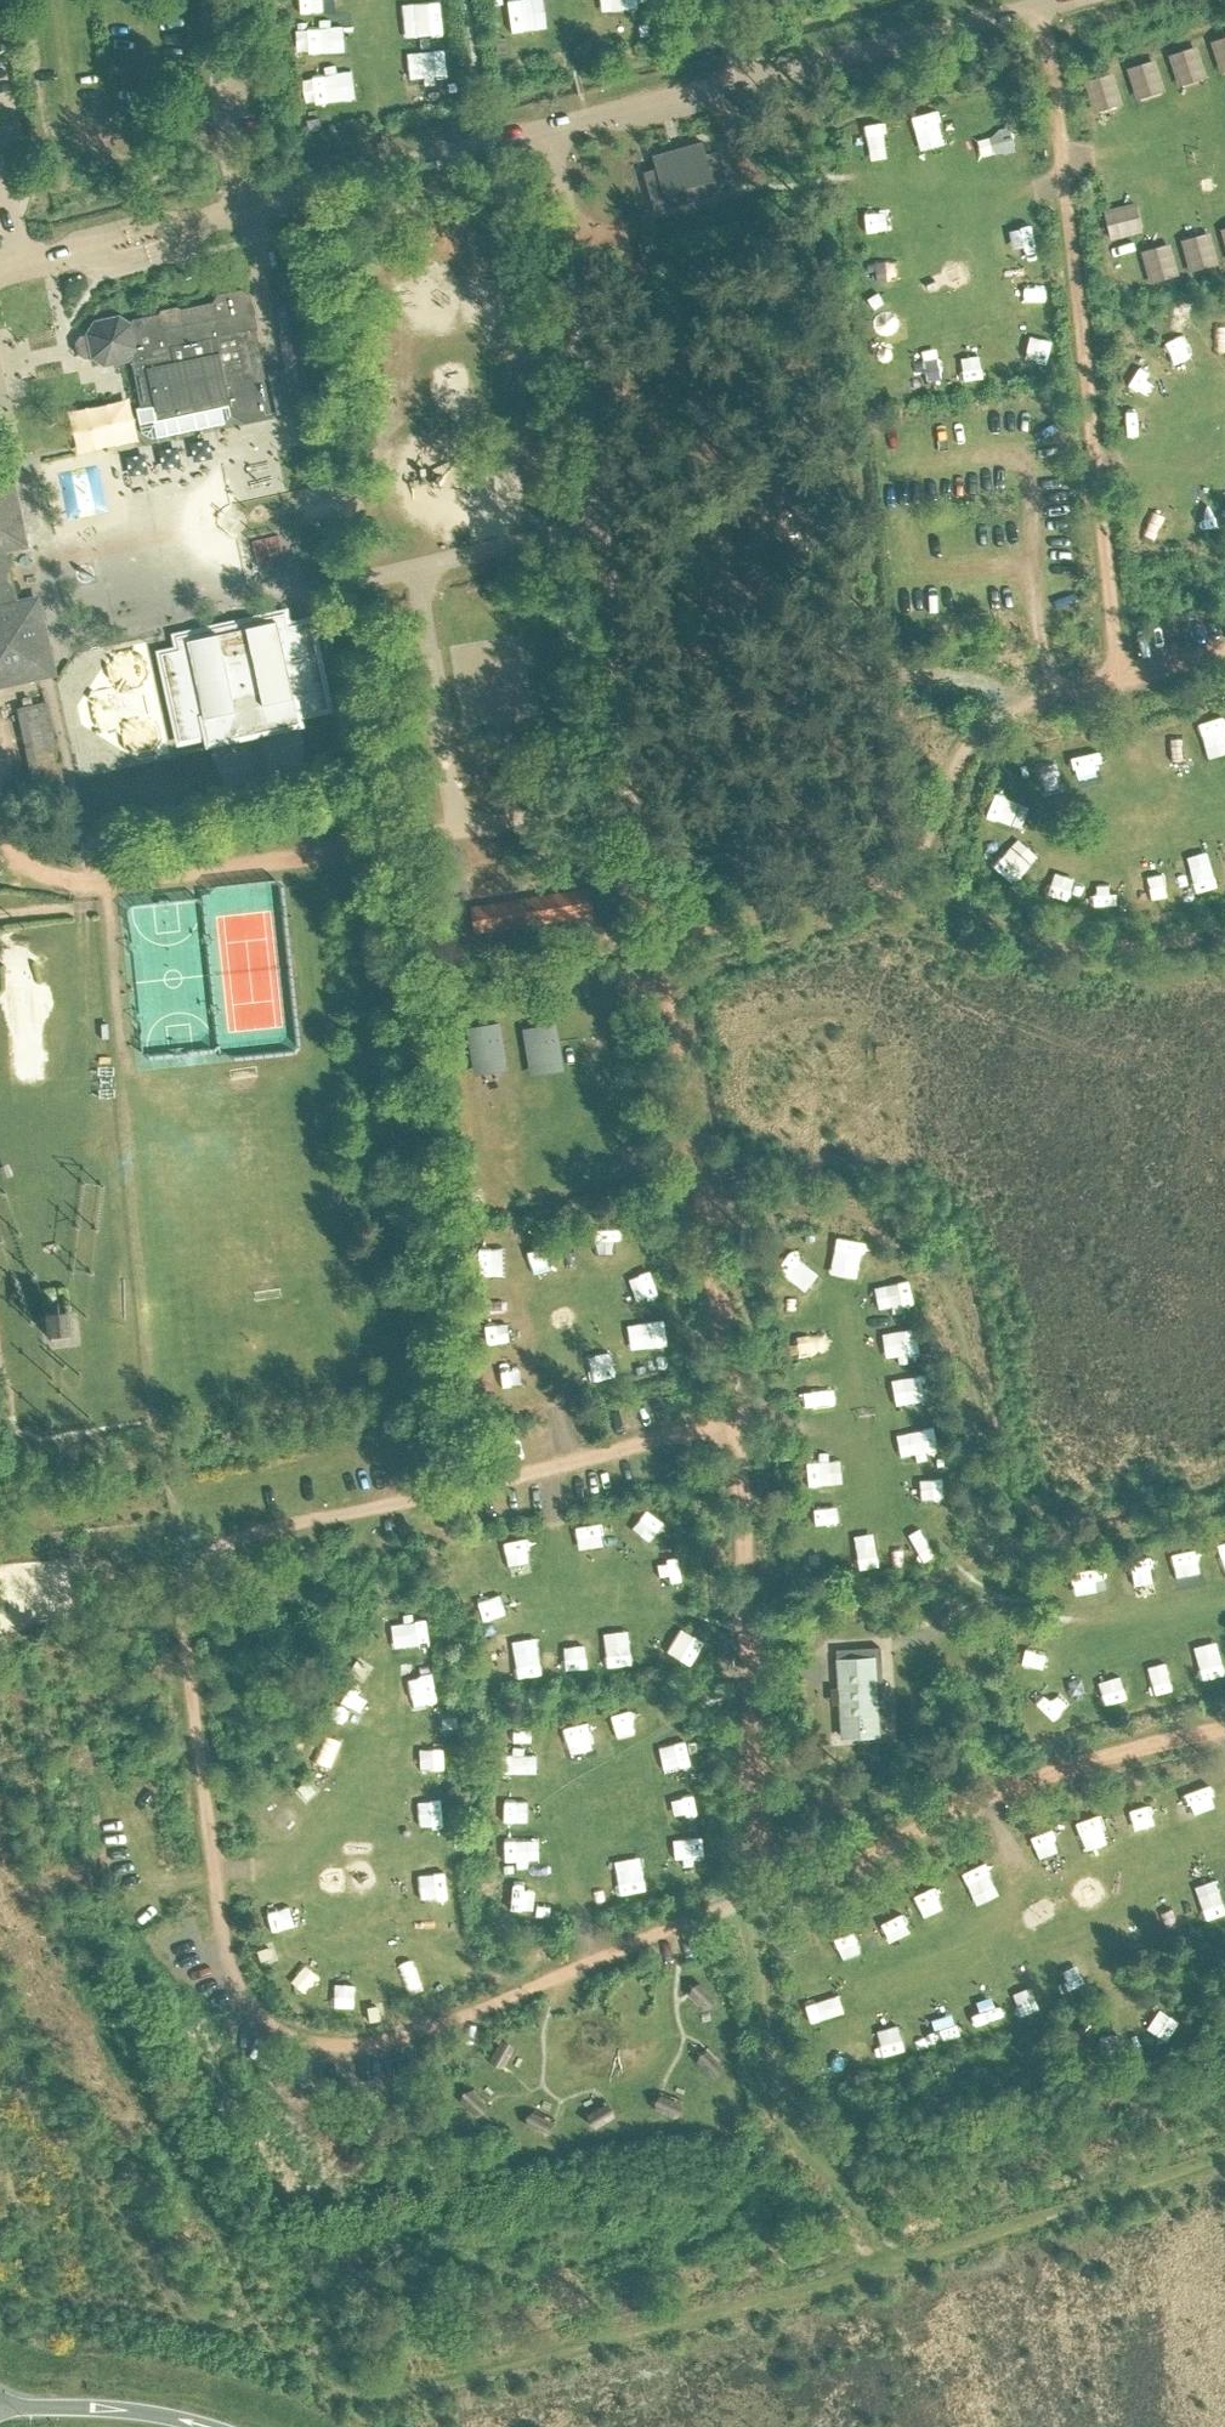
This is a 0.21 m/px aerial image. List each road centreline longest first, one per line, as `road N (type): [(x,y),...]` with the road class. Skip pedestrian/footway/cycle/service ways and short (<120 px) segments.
road 1 (track): [(546,130),(563,196),(628,800),(720,1318),(765,1849),(788,1875)]
road 2 (track): [(788,1875),(443,2025),(353,2043),(288,2033),(261,2015),(237,1980),(222,1924),(195,1874),(206,1761),(187,1599),(193,1571),(209,1553),(729,1416)]
road 3 (track): [(1224,1501),(1086,1541),(1034,1548),(988,1537),(969,1357),(952,1300),(928,1261),(867,1219),(700,1195)]
road 4 (track): [(531,2365),(798,2291),(1224,2150)]
road 5 (track): [(1039,7),(1125,680)]
road 6 (track): [(628,800),(460,834),(102,885),(68,884),(23,863),(0,831)]
road 7 (track): [(658,937),(896,879),(1052,943),(1150,947),(1224,933)]
road 8 (track): [(788,1875),(832,1874),(1000,1792),(1224,1728)]
road 9 (track): [(1224,654),(1058,694),(976,733),(950,768),(916,854),(896,879)]
road 10 (track): [(739,1896),(784,2109),(797,2138),(840,2181),(873,2238)]
road 11 (trunk): [(211,2426),(128,2409),(0,2405)]

